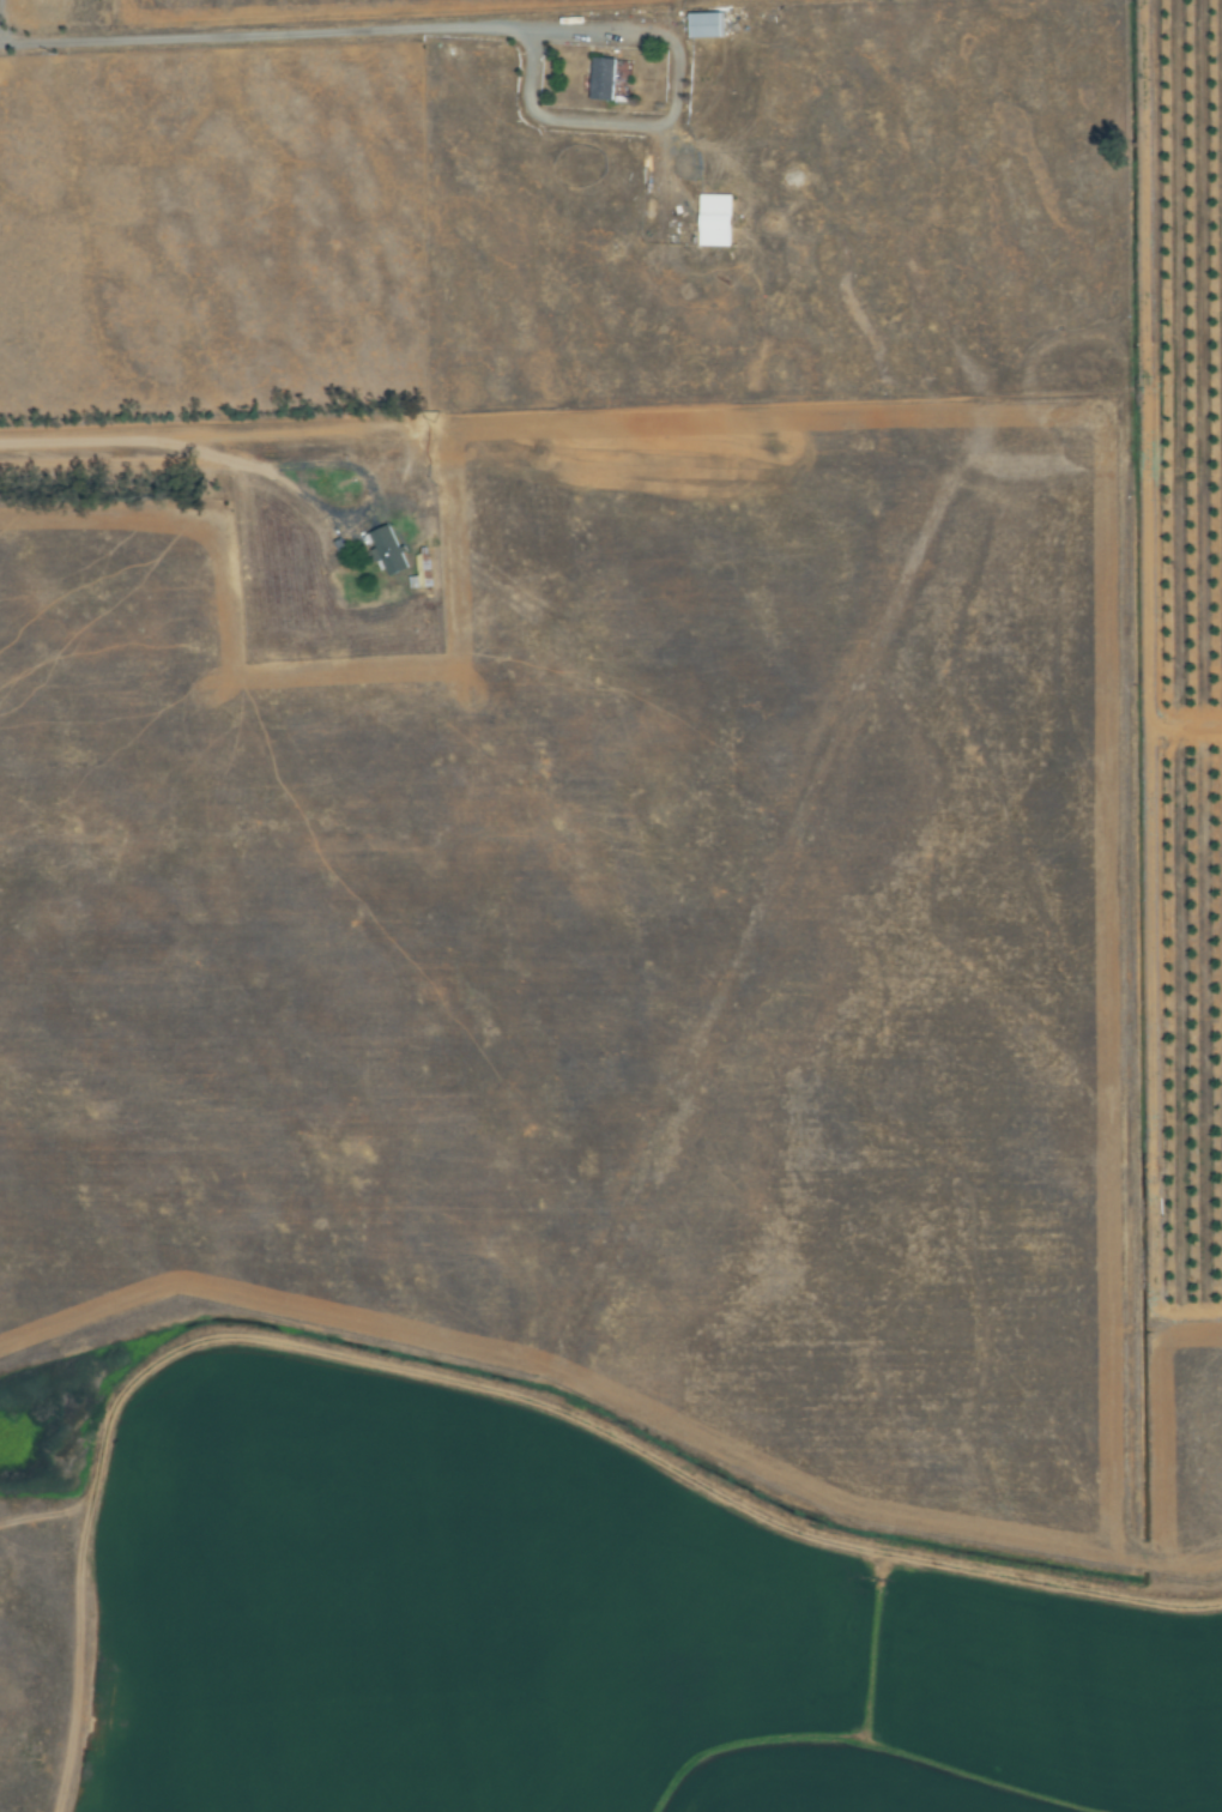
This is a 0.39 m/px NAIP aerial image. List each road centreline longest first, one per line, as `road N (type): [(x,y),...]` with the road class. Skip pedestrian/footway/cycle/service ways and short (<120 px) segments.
road 1 (residential): [(1221,1587),(768,1536),(504,1391),(300,1325),(168,1365),(109,1418),(96,1470),(49,1517),(0,1524)]
road 2 (residential): [(1136,7),(0,57)]

